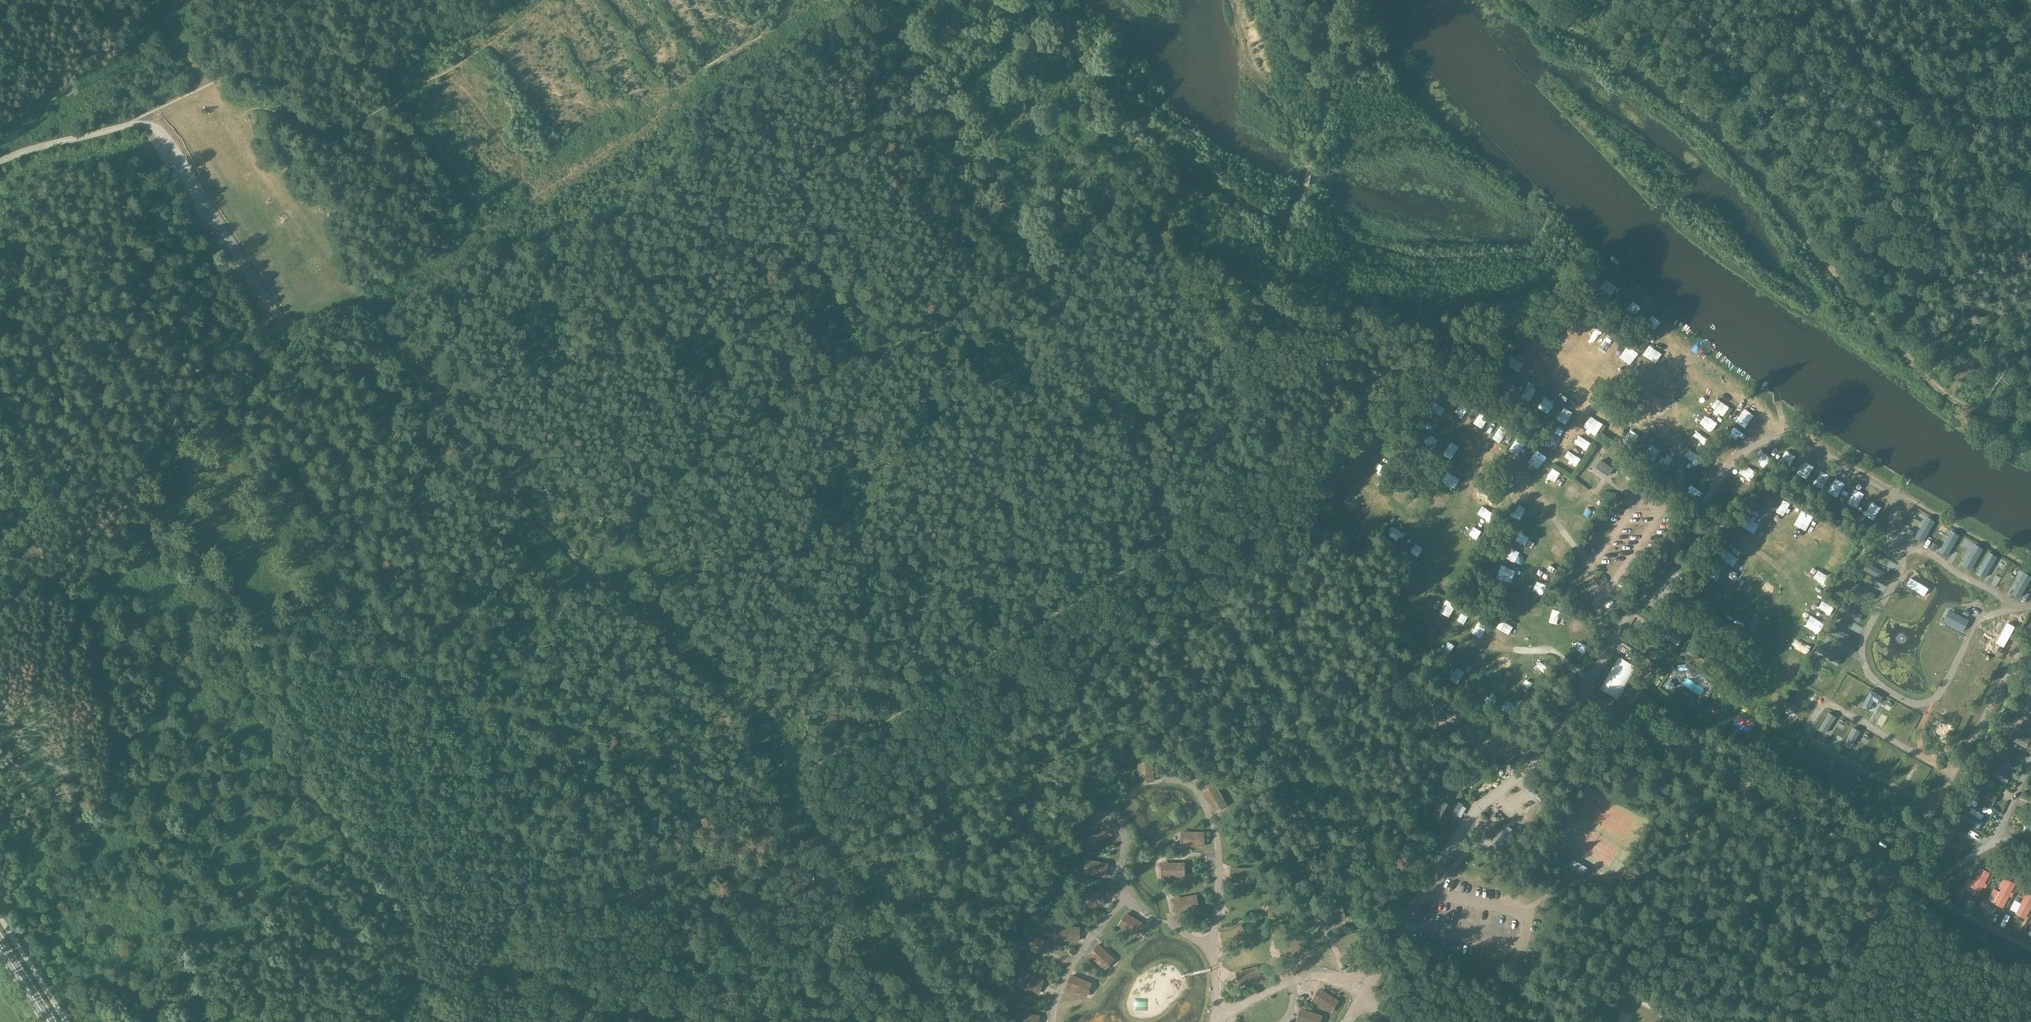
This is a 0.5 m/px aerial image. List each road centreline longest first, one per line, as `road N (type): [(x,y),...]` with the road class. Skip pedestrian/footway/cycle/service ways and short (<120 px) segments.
road 1 (track): [(496,482),(587,566),(663,487),(827,373),(922,334),(991,287),(1030,278),(1125,426),(1174,539),(1354,812)]
road 2 (track): [(1526,0),(1718,133),(1930,382),(1971,408),(2030,422)]
road 3 (track): [(422,1009),(510,960),(592,1008),(643,1013),(698,1002),(766,973),(870,905)]
road 4 (unclassified): [(0,161),(131,125),(159,131),(288,330),(299,366)]
road 5 (unclassified): [(299,366),(276,416),(277,443),(321,522),(351,535),(365,522),(367,502),(304,381)]
road 6 (track): [(926,695),(1174,539)]
road 7 (track): [(947,1021),(790,781)]
road 8 (track): [(782,771),(715,686),(587,566)]
road 9 (track): [(231,113),(273,108),(322,136),(342,135),(480,50)]
road 10 (track): [(365,308),(210,94)]
road 11 (track): [(1126,106),(1135,140),(1111,252),(1097,275),(1054,312)]
road 12 (track): [(496,482),(365,308)]
road 13 (track): [(790,781),(926,695)]

